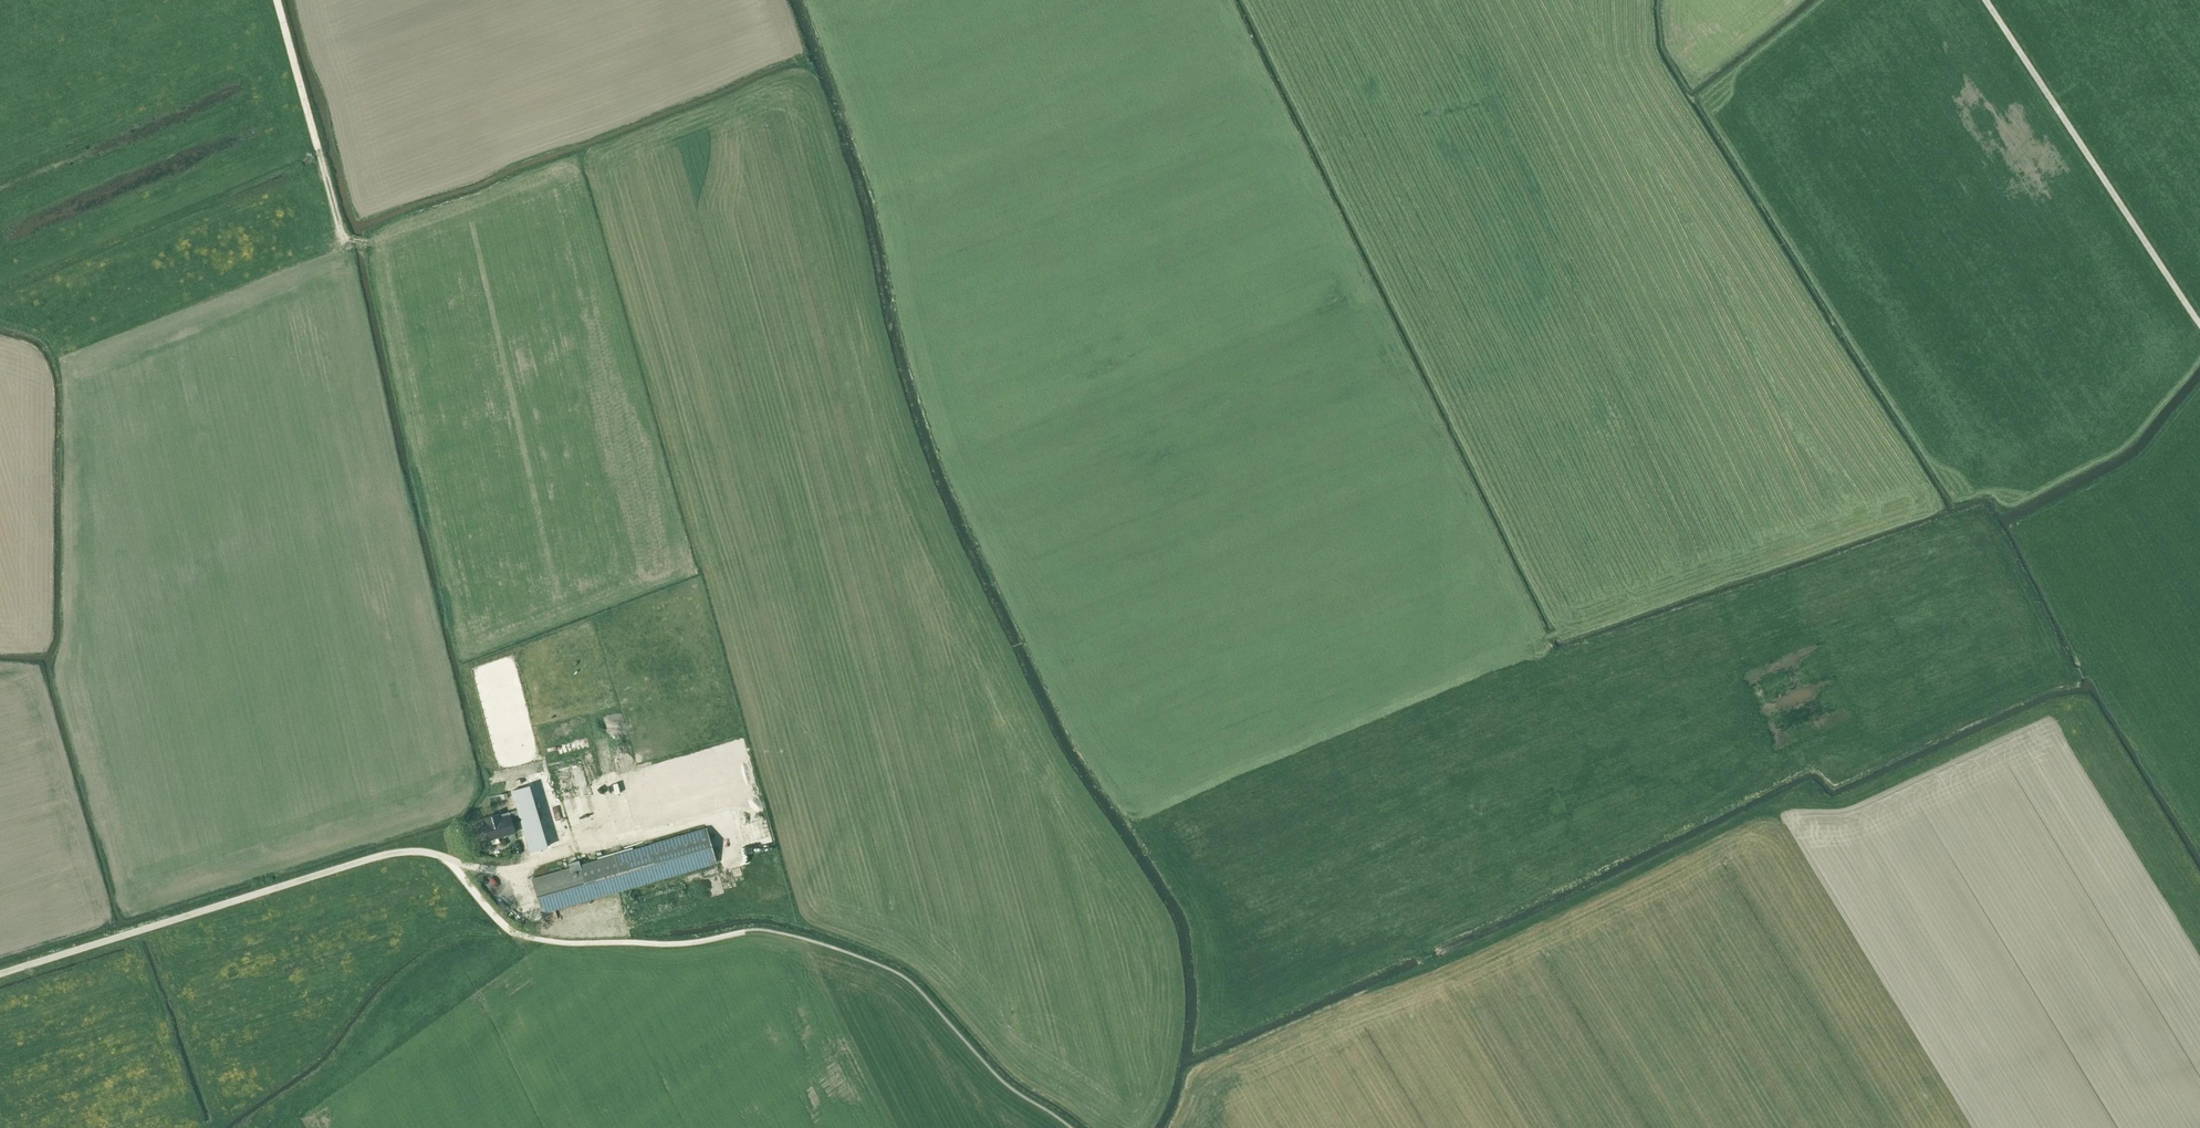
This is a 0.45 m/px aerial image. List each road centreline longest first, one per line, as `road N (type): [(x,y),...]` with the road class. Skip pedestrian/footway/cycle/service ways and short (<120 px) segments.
road 1 (unclassified): [(0,974),(387,855),(451,860)]
road 2 (track): [(1986,0),(2199,324)]

